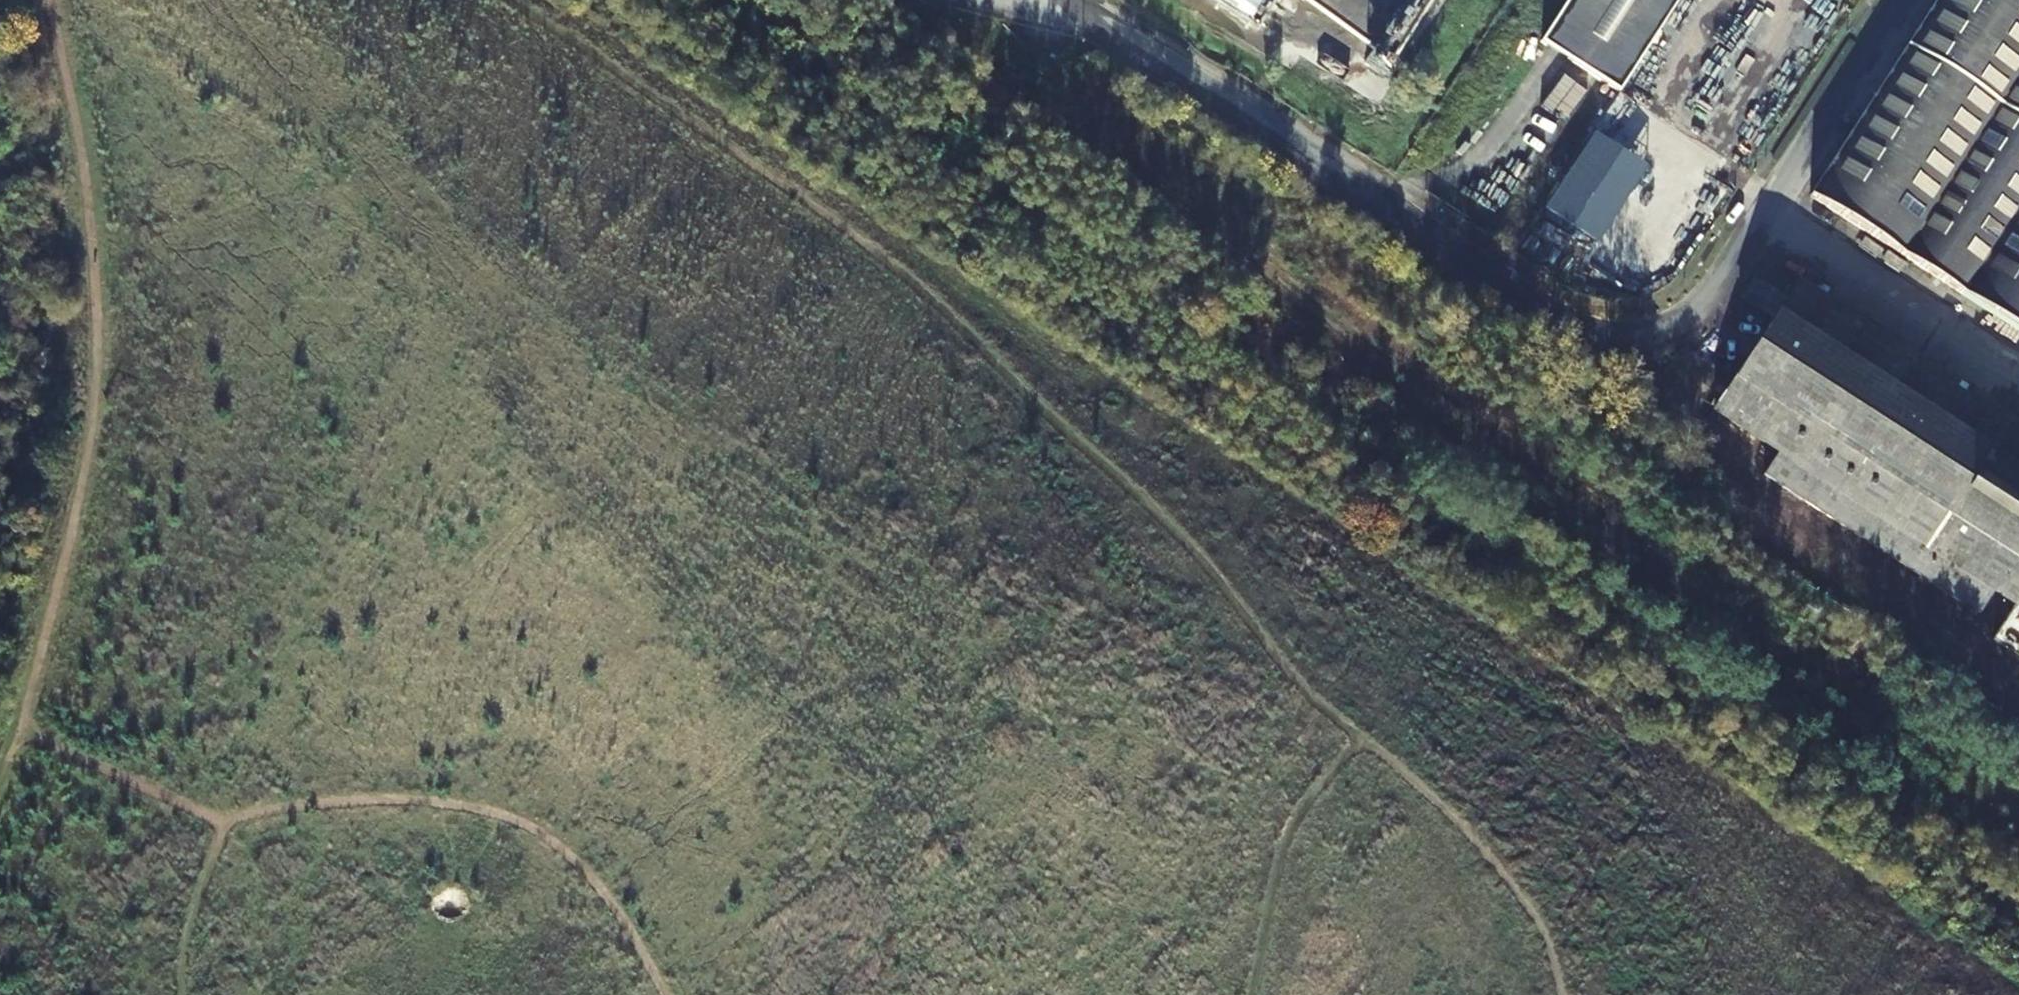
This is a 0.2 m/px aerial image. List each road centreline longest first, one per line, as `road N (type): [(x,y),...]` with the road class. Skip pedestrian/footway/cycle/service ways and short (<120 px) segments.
road 1 (unclassified): [(1015,0),(1068,12),(1135,44),(1584,336),(1638,344),(1688,320),(1759,231),(2018,396)]

